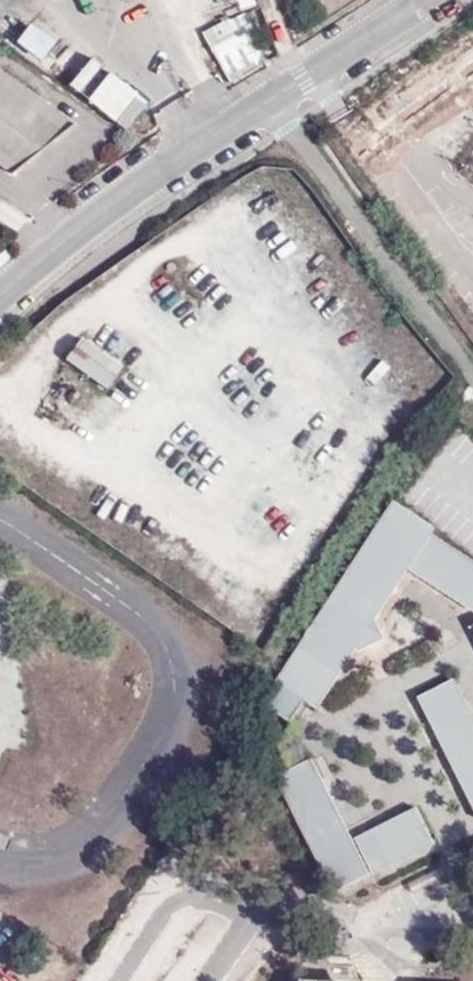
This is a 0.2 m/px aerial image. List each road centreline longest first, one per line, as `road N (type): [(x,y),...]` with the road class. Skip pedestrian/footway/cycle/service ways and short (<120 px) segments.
road 1 (unclassified): [(0,298),(194,146),(423,0)]

